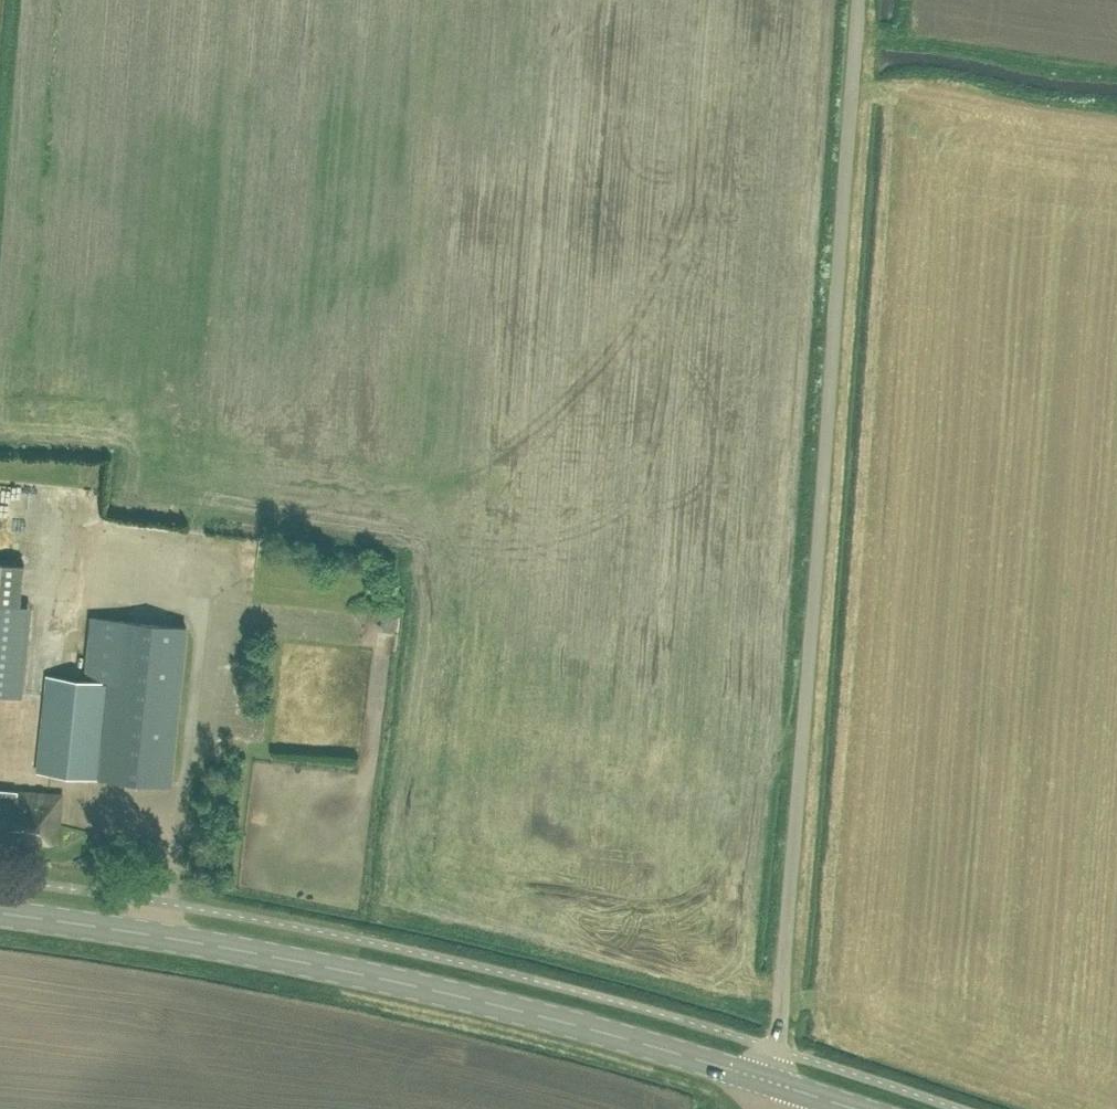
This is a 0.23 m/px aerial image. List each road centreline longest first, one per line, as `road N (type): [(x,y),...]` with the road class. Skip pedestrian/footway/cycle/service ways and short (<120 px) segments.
road 1 (unclassified): [(774,1084),(856,0)]
road 2 (secondary): [(774,1084),(444,993),(231,948),(0,914)]

